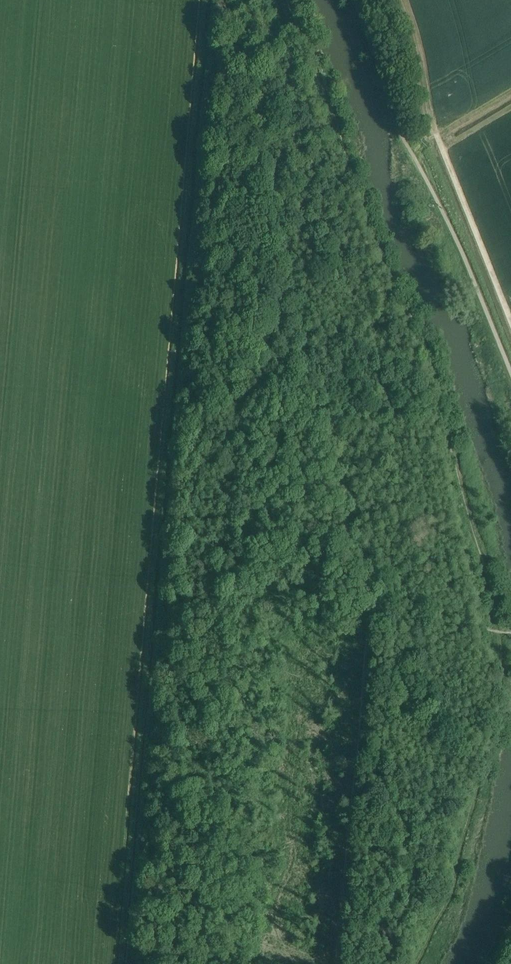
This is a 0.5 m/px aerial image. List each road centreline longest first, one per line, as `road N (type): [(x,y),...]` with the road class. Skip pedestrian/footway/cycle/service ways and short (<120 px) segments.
road 1 (track): [(288,0),(374,238),(436,362),(499,631),(366,623),(335,963)]
road 2 (track): [(125,963),(211,0)]
road 3 (track): [(434,131),(510,325)]

